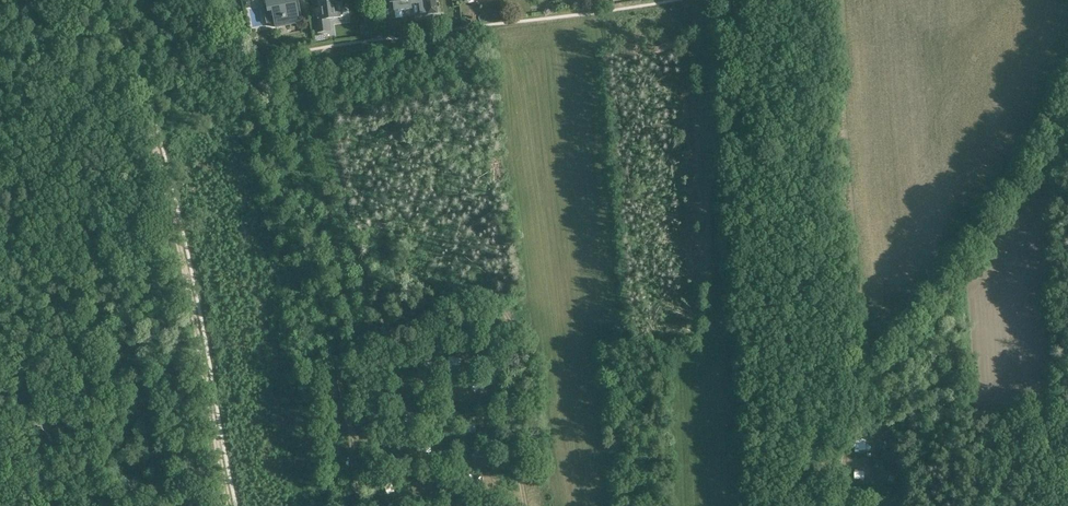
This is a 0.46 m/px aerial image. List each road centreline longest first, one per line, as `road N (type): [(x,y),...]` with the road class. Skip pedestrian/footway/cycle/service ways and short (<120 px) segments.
road 1 (track): [(789,505),(829,432),(958,289),(1013,212),(1067,109)]

